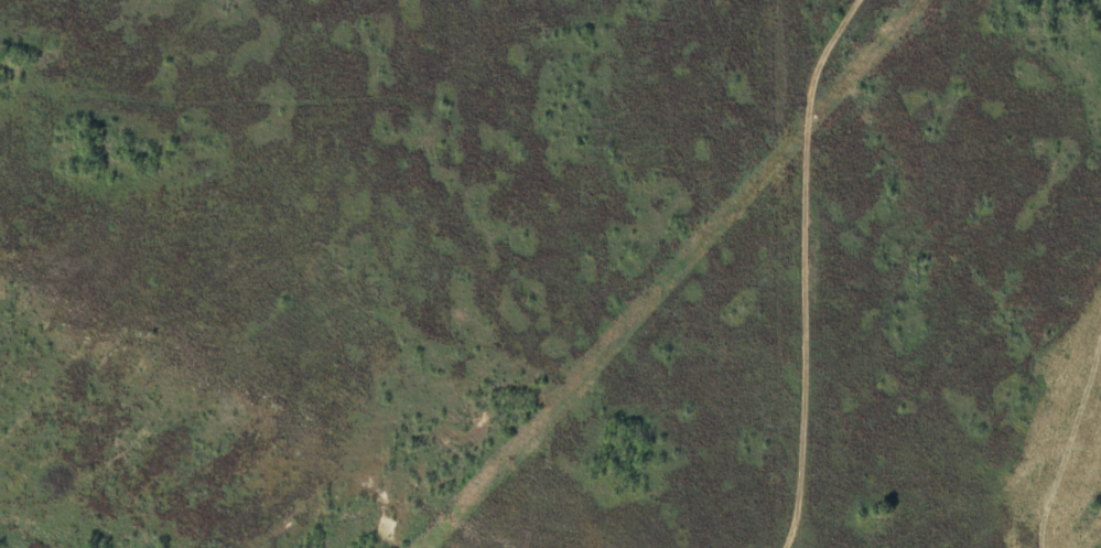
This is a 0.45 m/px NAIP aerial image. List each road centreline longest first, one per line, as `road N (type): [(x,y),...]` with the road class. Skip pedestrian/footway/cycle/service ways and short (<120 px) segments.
road 1 (residential): [(821,547),(817,19),(837,0)]

